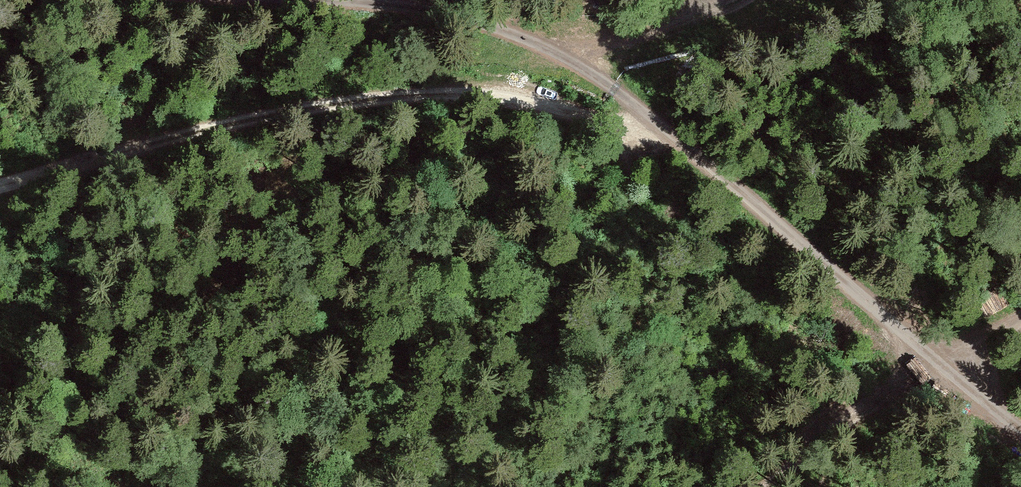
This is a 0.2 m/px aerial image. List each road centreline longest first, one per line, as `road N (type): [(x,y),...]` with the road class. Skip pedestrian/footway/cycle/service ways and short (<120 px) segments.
road 1 (track): [(673,136),(483,92),(268,120),(0,191)]
road 2 (track): [(1020,435),(673,136)]
road 3 (track): [(673,136),(609,86),(518,38),(393,9),(265,0)]
road 4 (track): [(1020,323),(837,433),(766,486)]

